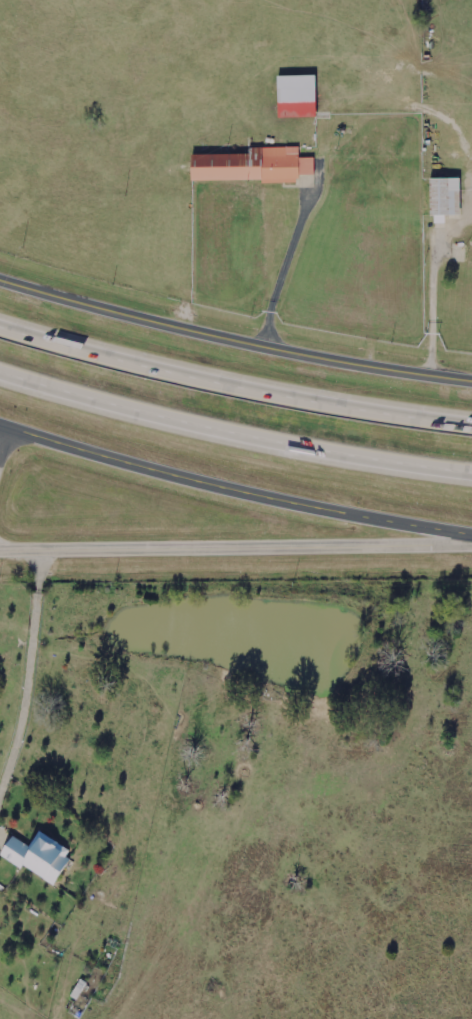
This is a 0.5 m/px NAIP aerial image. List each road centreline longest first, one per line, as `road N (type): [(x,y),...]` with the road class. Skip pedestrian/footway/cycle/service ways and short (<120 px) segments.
road 1 (tertiary): [(471,380),(295,355),(0,277)]
road 2 (tertiary): [(471,529),(274,499),(0,429)]
road 3 (motorway): [(471,416),(220,373),(0,316)]
road 4 (motorway): [(0,368),(227,423),(471,467)]
road 5 (tertiary): [(0,551),(380,541),(462,528)]

